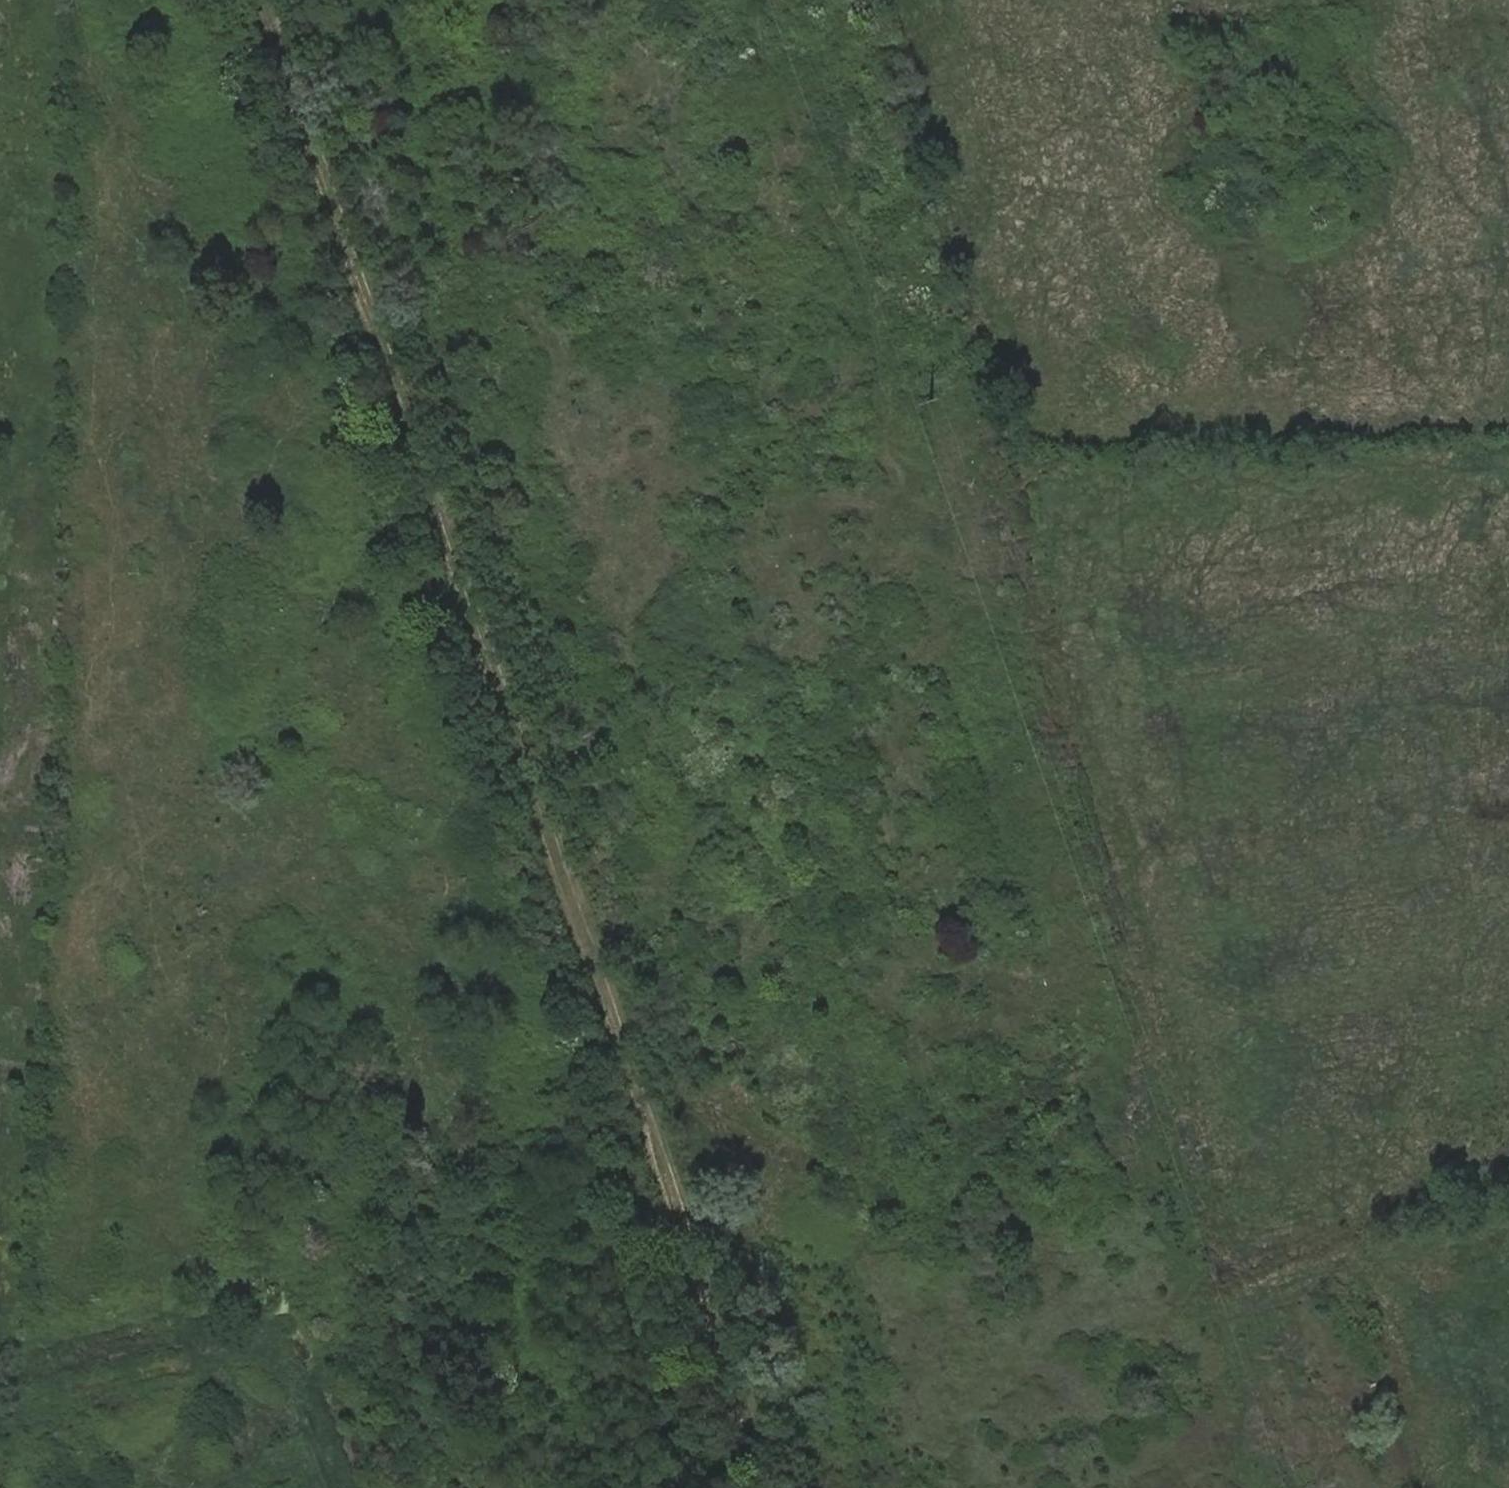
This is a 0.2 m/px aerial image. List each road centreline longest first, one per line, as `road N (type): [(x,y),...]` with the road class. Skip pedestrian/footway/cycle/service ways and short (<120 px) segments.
road 1 (track): [(289,0),(788,1487)]

